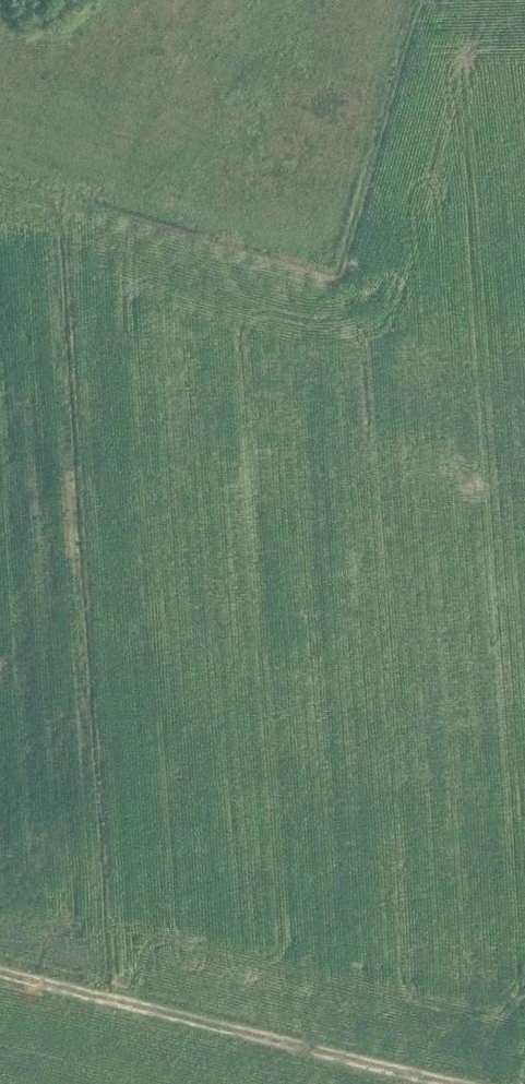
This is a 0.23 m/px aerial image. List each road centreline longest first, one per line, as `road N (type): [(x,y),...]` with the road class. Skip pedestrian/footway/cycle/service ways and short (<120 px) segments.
road 1 (track): [(0,971),(459,1083)]

